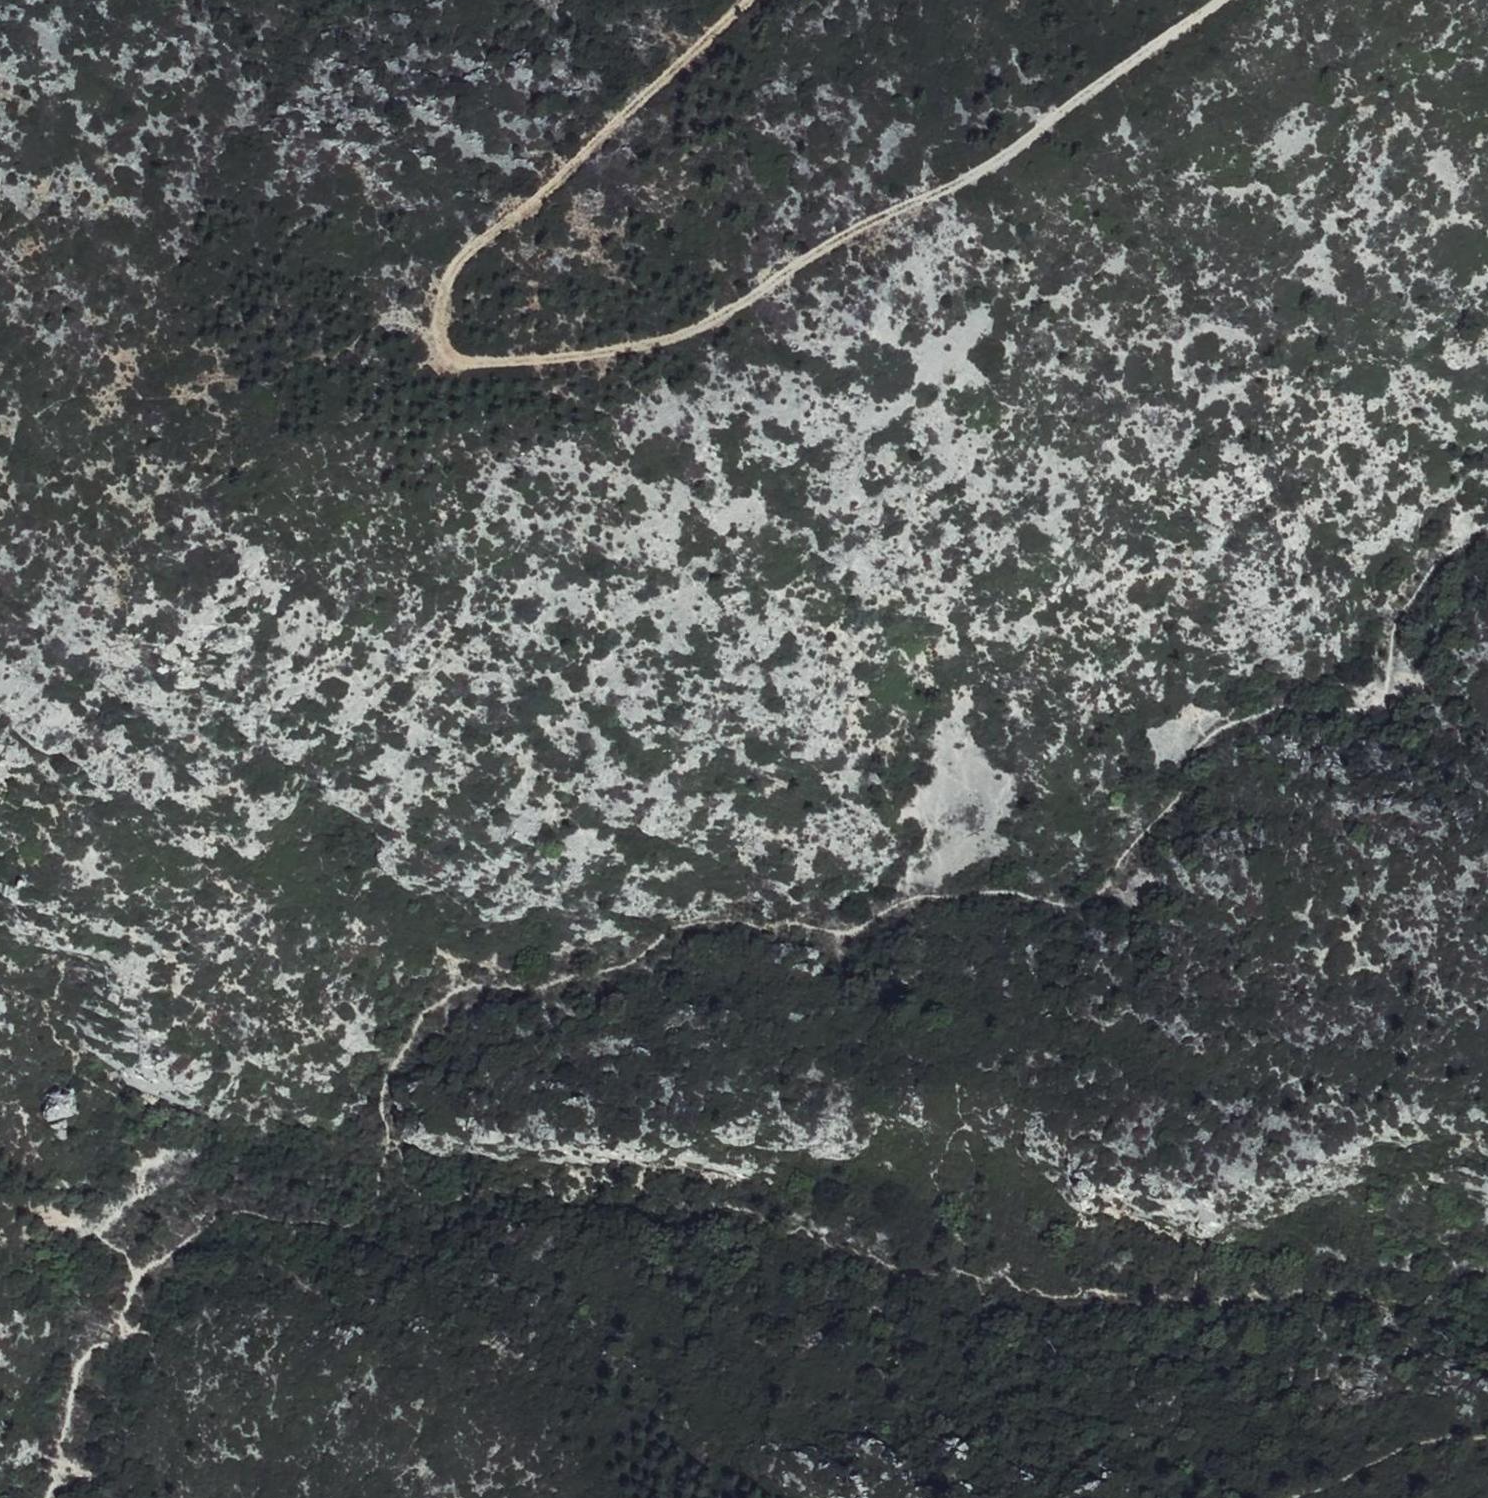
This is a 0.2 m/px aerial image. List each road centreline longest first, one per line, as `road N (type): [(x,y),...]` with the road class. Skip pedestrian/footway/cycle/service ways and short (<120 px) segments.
road 1 (track): [(1235,0),(973,183),(870,227),(681,341),(500,367),(464,358),(446,325),(463,257),(564,181),(750,0)]

